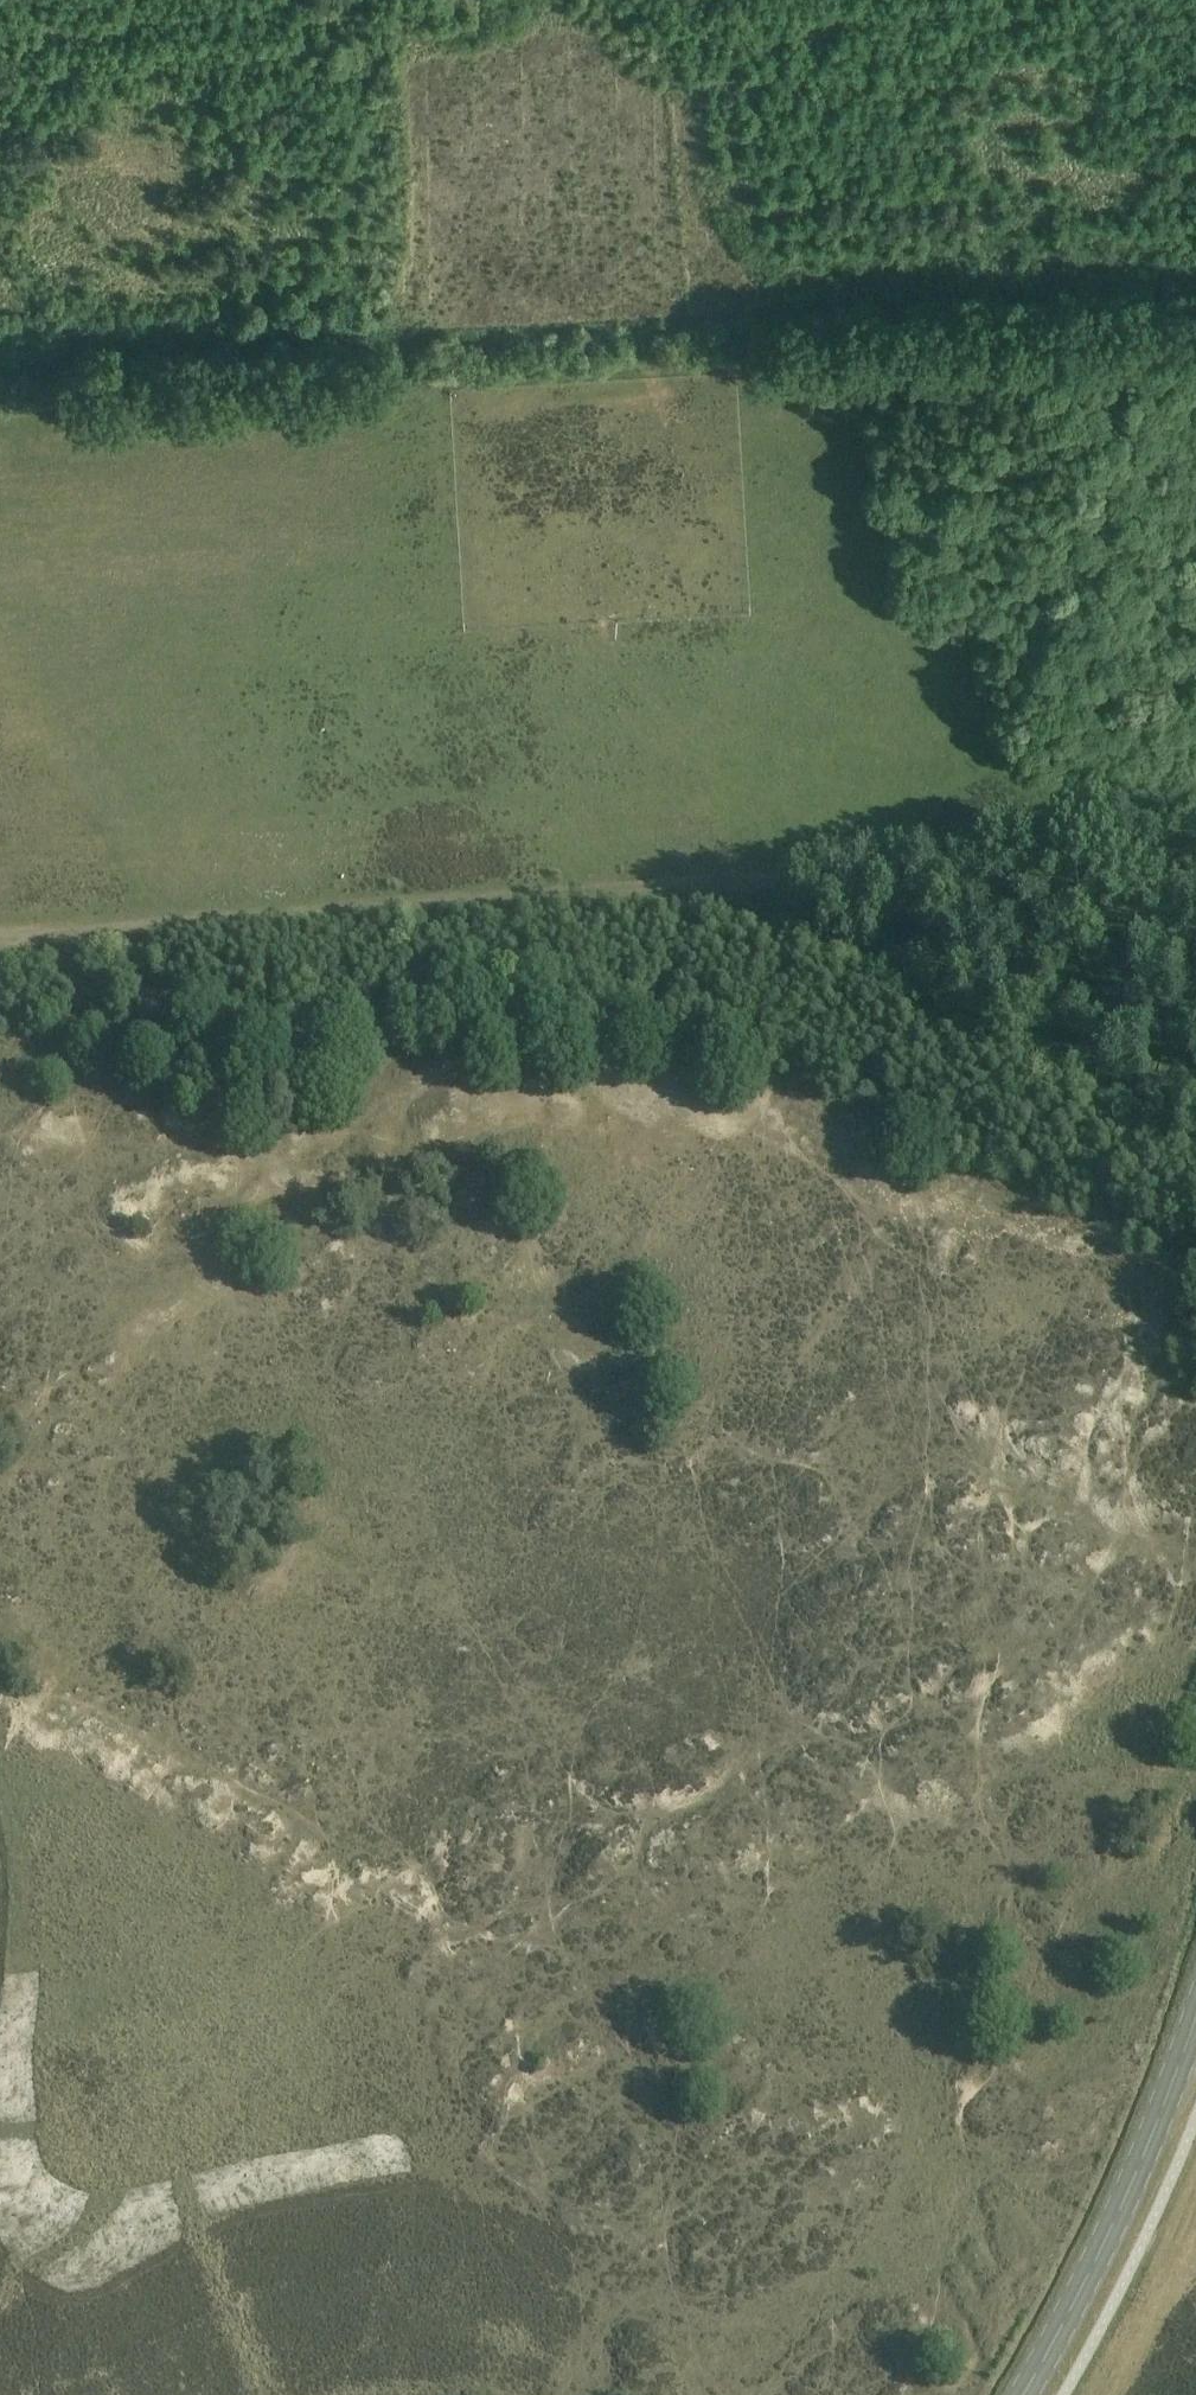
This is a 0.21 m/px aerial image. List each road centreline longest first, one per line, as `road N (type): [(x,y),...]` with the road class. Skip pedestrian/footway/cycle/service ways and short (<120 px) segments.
road 1 (track): [(1195,836),(0,936)]
road 2 (primary): [(1021,2394),(1104,2244),(1195,2002)]

